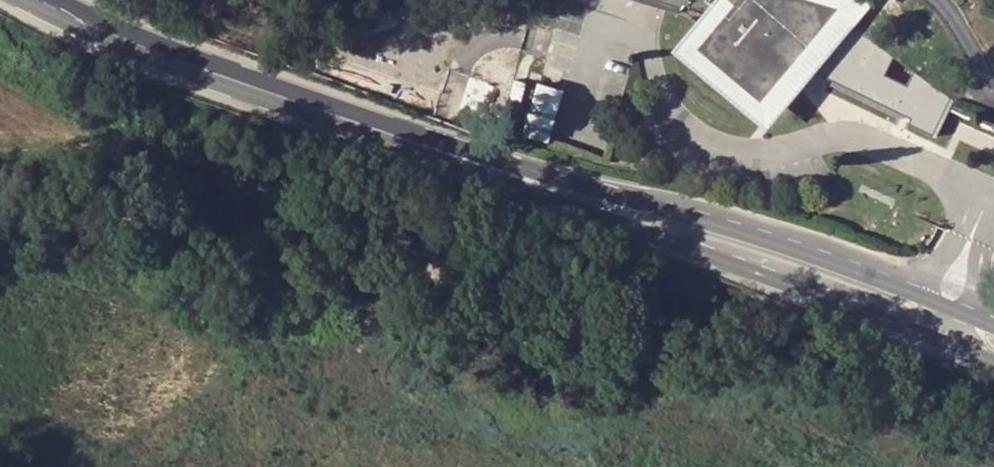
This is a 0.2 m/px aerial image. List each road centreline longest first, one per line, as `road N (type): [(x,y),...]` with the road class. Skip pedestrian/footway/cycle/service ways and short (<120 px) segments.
road 1 (secondary): [(184,67),(927,338)]
road 2 (secondary): [(923,299),(750,238),(184,67)]
road 3 (secondary): [(184,67),(36,0)]
road 4 (residential): [(975,191),(923,299)]

